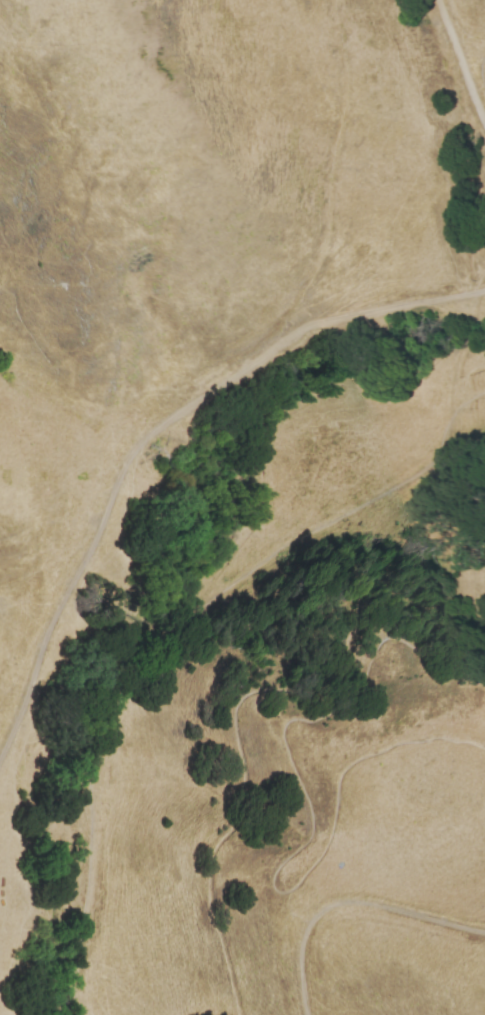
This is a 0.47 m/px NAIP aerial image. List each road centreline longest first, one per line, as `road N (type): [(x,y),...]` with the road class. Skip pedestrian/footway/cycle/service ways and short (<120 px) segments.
road 1 (track): [(484,290),(320,321),(151,426),(133,446),(0,754)]
road 2 (track): [(307,1014),(302,939),(322,910),(356,904),(484,932)]
road 3 (track): [(437,0),(484,124)]

